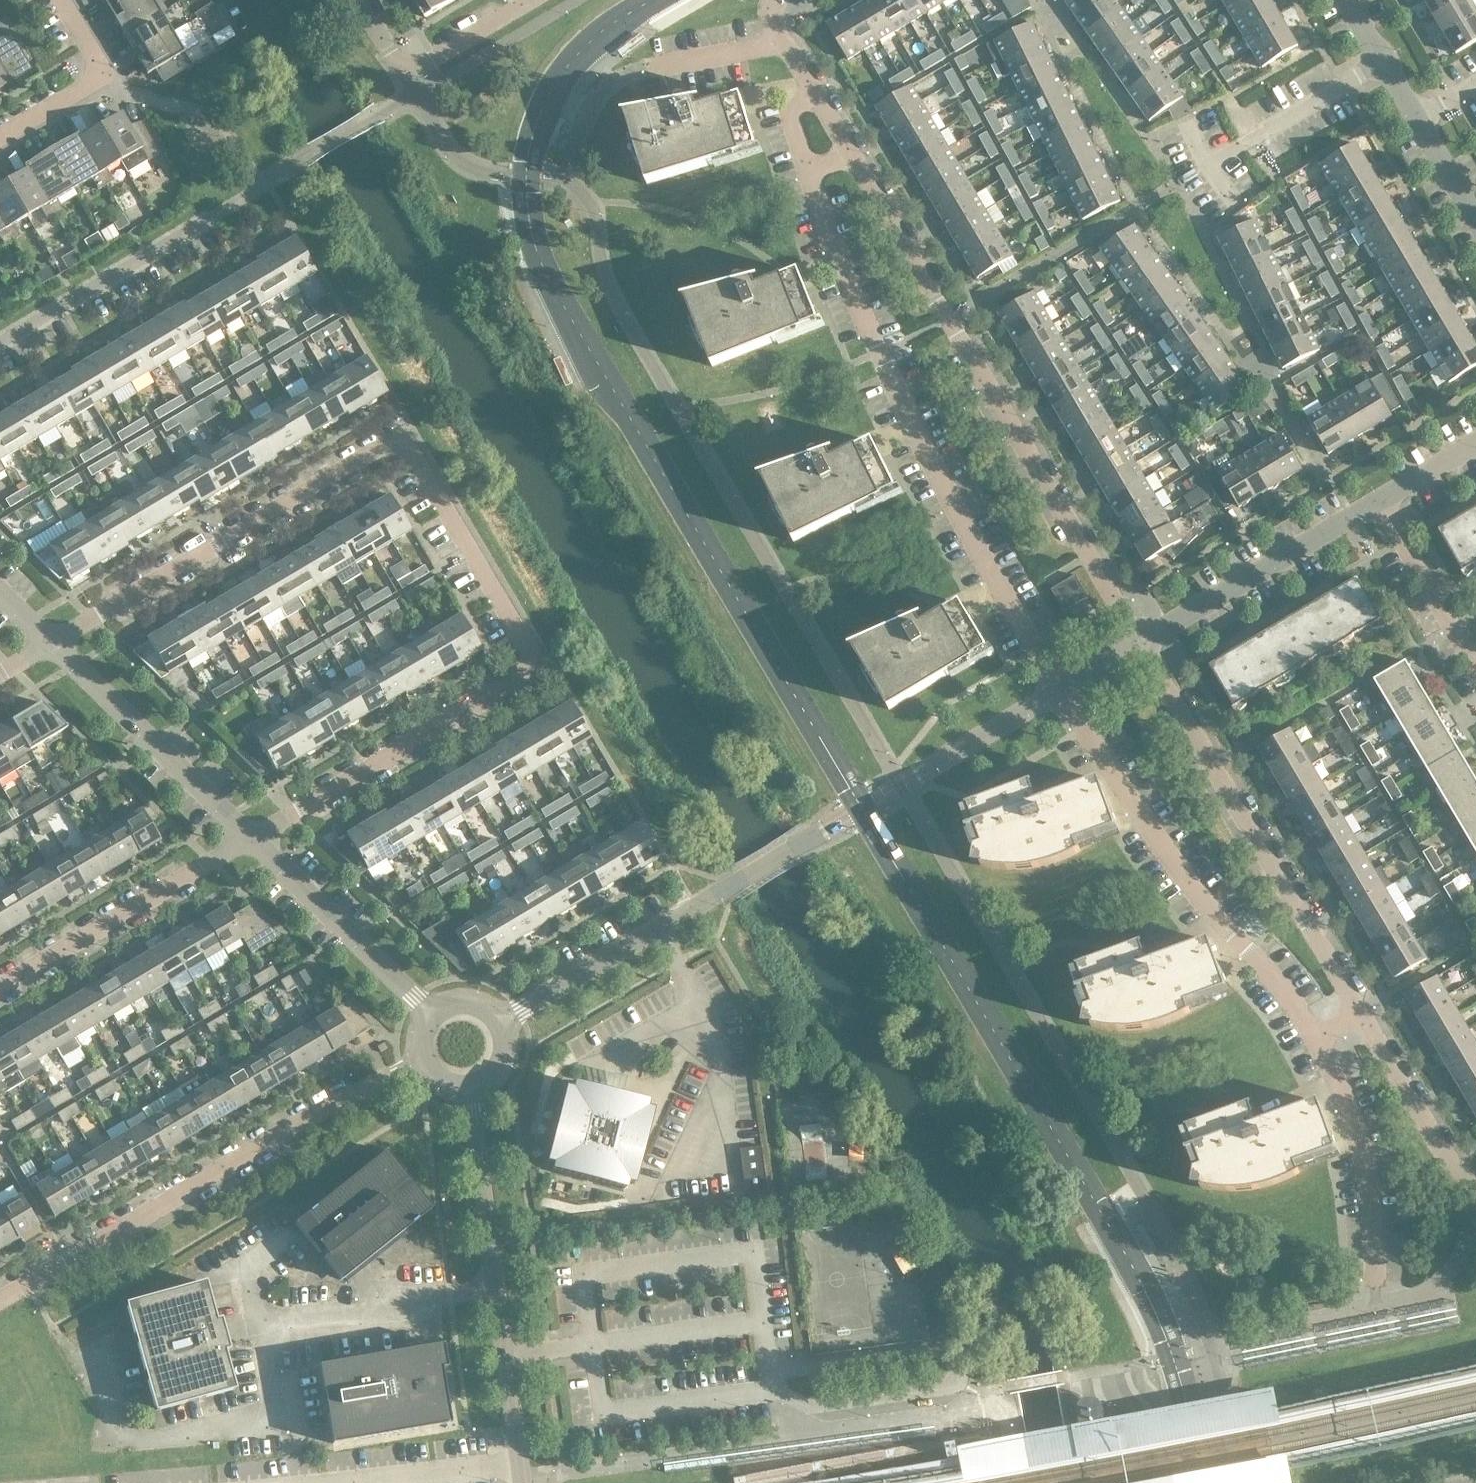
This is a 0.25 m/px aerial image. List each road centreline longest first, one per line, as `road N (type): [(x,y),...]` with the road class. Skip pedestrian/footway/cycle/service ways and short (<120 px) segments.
road 1 (residential): [(247,838),(535,675),(398,438),(50,645)]
road 2 (unclassified): [(504,1021),(1061,692)]
road 3 (residential): [(812,182),(859,316),(960,520),(1061,692)]
road 4 (residential): [(421,1060),(310,1117),(0,1304)]
road 5 (residential): [(1061,692),(1231,939),(1273,978),(1318,1044)]
road 6 (residential): [(1143,643),(1361,1018)]
road 7 (unclassified): [(469,1091),(523,1482)]
road 8 (residential): [(948,320),(1143,643)]
road 9 (residential): [(0,344),(292,171)]
road 10 (residential): [(0,982),(247,838)]
road 11 (unclassified): [(247,838),(50,645)]
road 12 (unclassified): [(1143,643),(1375,497)]
road 13 (residential): [(1475,221),(1344,0)]
road 14 (unclassified): [(430,1015),(247,838)]
road 15 (residential): [(1318,1044),(1363,1162),(1377,1287)]
road 16 (residential): [(948,320),(1137,208)]
road 17 (residential): [(0,141),(101,75),(61,0)]
road 18 (residential): [(1361,1018),(1442,1158),(1475,1186)]
road 19 (residential): [(1475,667),(1375,497)]
road 20 (residential): [(851,161),(948,320)]
road 21 (residential): [(401,67),(432,65),(540,0)]
road 22 (residential): [(652,71),(788,45)]

